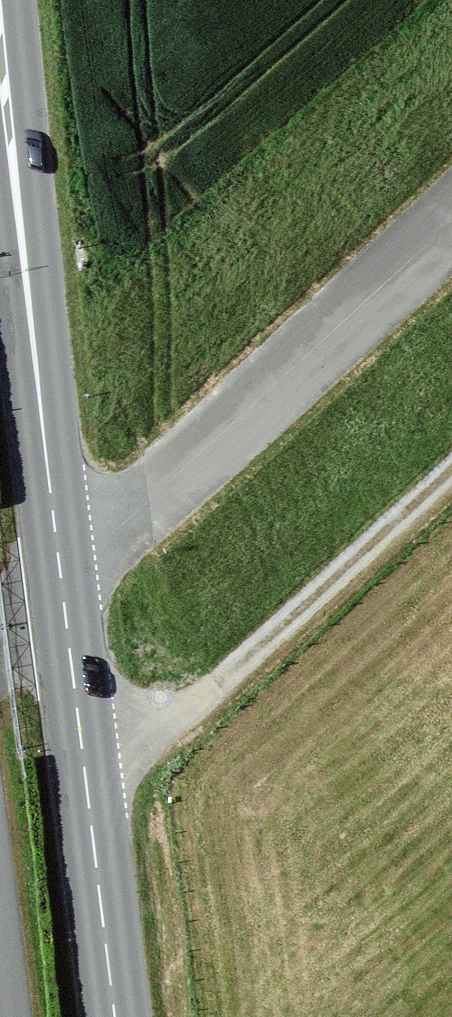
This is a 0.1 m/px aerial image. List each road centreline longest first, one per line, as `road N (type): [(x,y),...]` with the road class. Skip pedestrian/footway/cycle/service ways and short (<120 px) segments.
road 1 (tertiary): [(115,1016),(0,46)]
road 2 (track): [(89,803),(451,471)]

